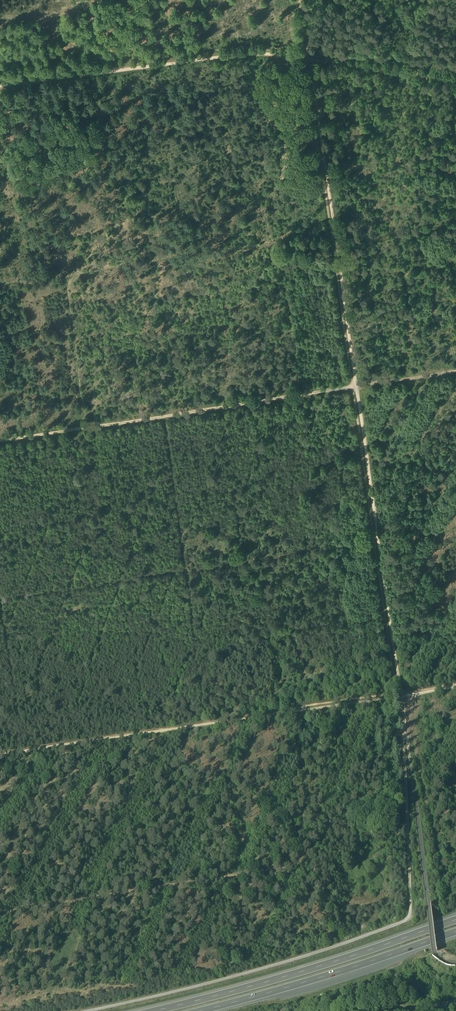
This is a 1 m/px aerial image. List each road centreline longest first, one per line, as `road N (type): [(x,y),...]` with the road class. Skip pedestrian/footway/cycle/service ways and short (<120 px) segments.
road 1 (track): [(404,717),(408,920),(287,961),(87,1010)]
road 2 (track): [(334,235),(67,279),(84,427)]
road 3 (track): [(0,597),(184,569),(164,415)]
road 4 (track): [(353,387),(400,696)]
road 5 (motorway): [(455,920),(156,1010)]
road 6 (track): [(309,60),(258,52),(0,85)]
road 7 (track): [(0,755),(295,712)]
road 8 (track): [(350,388),(84,427)]
road 9 (motorway): [(200,1010),(455,932)]
road 10 (track): [(309,60),(334,235)]
road 11 (track): [(455,843),(433,836),(400,696)]
road 12 (track): [(334,235),(353,387)]
road 13 (track): [(455,80),(309,60)]

